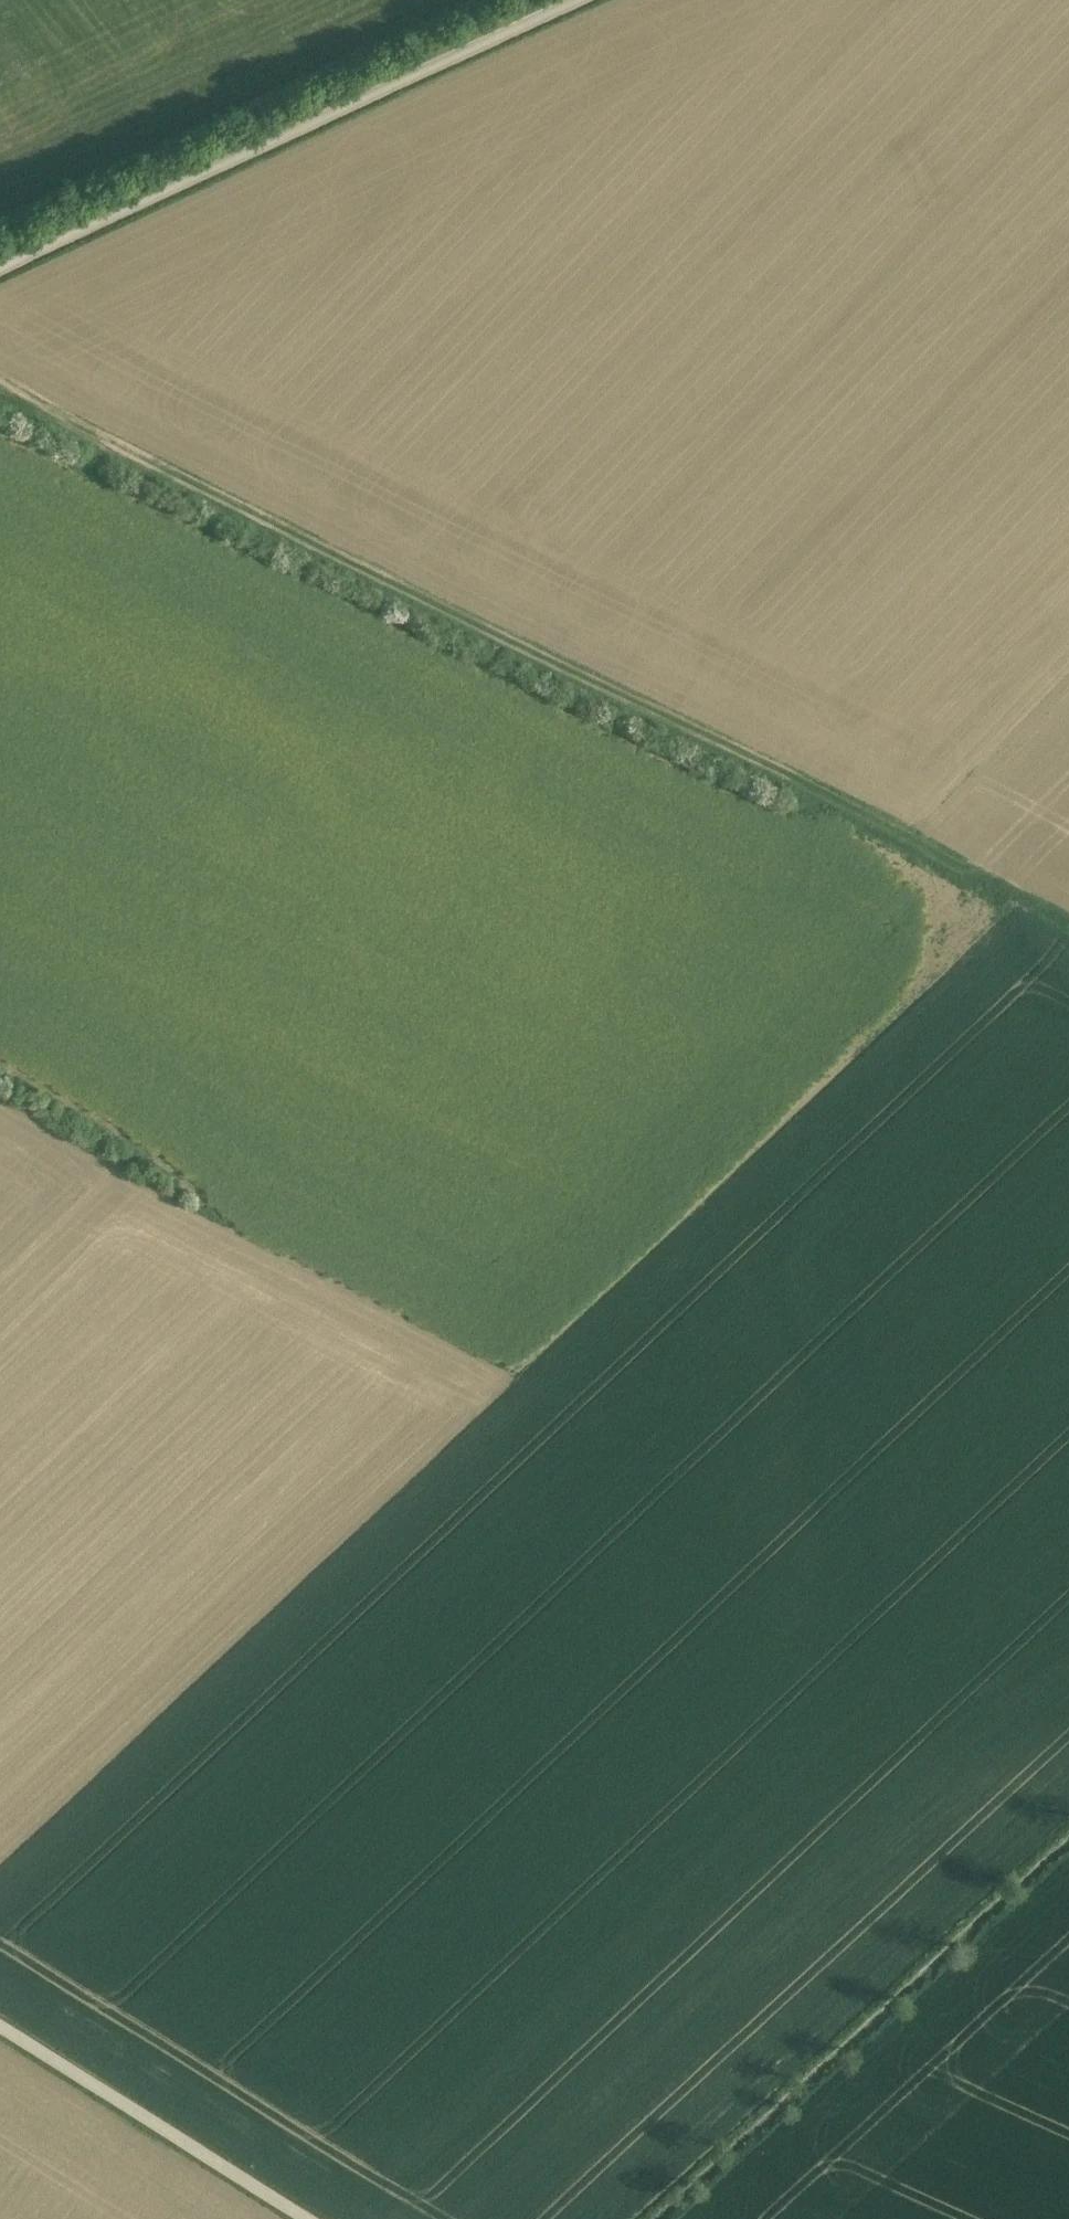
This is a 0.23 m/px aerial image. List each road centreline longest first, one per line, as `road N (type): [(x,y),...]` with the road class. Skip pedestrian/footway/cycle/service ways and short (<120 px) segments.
road 1 (unclassified): [(573,0),(0,266)]
road 2 (track): [(0,2025),(306,2218)]

